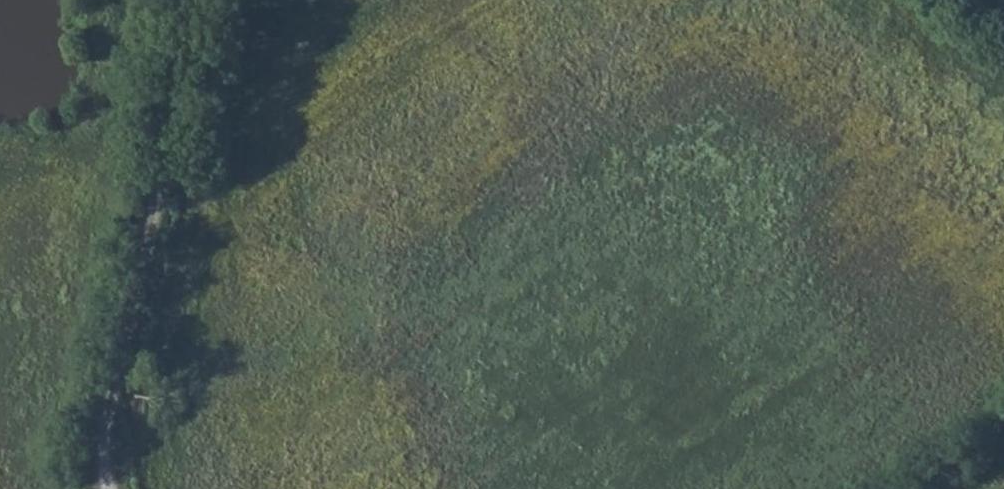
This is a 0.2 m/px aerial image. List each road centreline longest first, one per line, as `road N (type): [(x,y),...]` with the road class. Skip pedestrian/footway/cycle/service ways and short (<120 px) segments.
road 1 (track): [(108,488),(104,446),(113,397),(207,0)]

